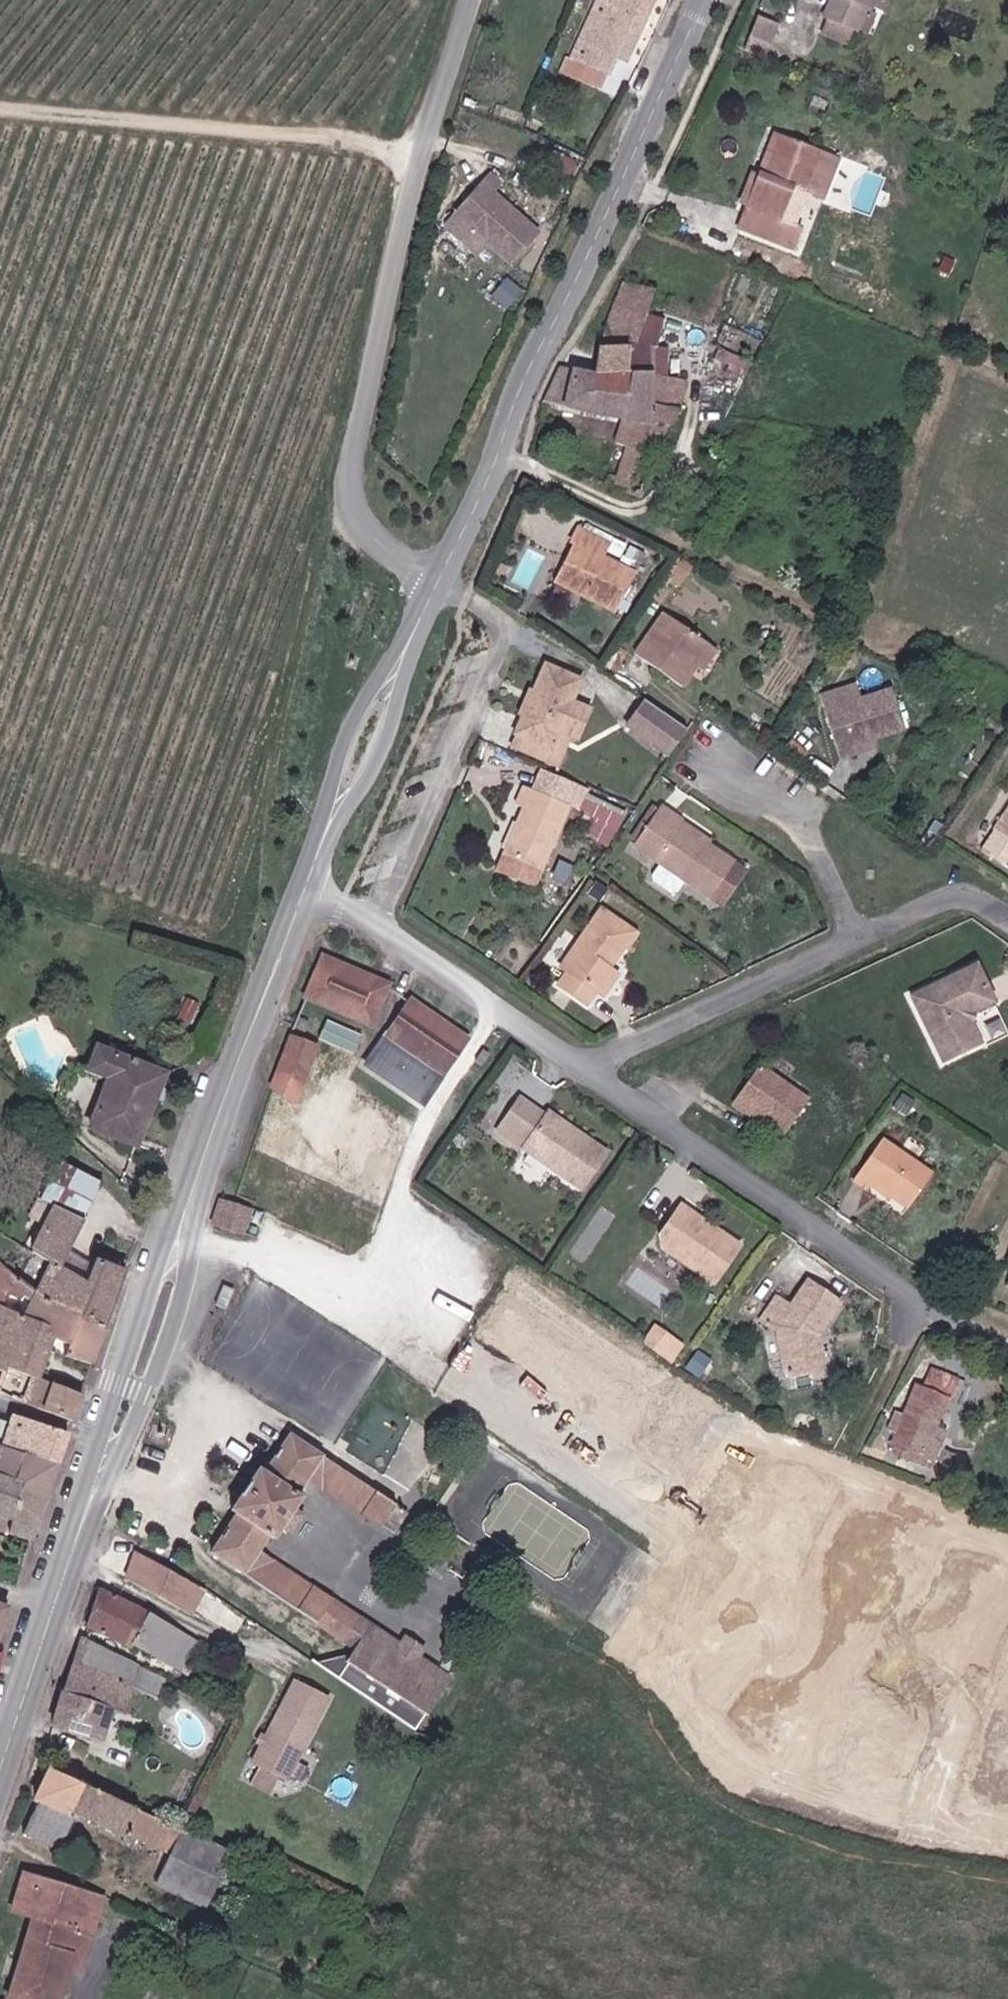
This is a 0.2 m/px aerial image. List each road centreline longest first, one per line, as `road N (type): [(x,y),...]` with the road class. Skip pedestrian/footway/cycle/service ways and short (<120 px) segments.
road 1 (tertiary): [(708,0),(431,587)]
road 2 (unclassified): [(431,587),(373,535),(354,486),(419,178),(475,0)]
road 3 (tertiary): [(180,1234),(0,1777)]
road 4 (residential): [(1007,1838),(759,1779),(699,1728),(640,1632),(669,1549)]
road 5 (residential): [(590,1065),(922,1304),(910,1329)]
road 6 (track): [(0,118),(419,178)]
road 7 (residential): [(662,1518),(702,1472),(763,1447),(835,1467),(1007,1543)]
road 8 (residential): [(362,1276),(445,1376),(662,1518)]
road 9 (unclassified): [(377,923),(481,693),(492,640),(431,587)]
road 10 (tertiary): [(311,883),(180,1234)]
road 11 (tertiary): [(431,587),(311,883)]
road 12 (residential): [(491,998),(484,1028),(405,1161),(384,1256),(362,1276)]
road 13 (residential): [(590,1065),(861,940)]
road 14 (residential): [(861,940),(807,817),(708,757)]
road 15 (residential): [(362,1276),(309,1274),(180,1234)]
road 16 (residential): [(861,940),(963,893),(1007,920)]
road 17 (residential): [(377,923),(491,998)]

